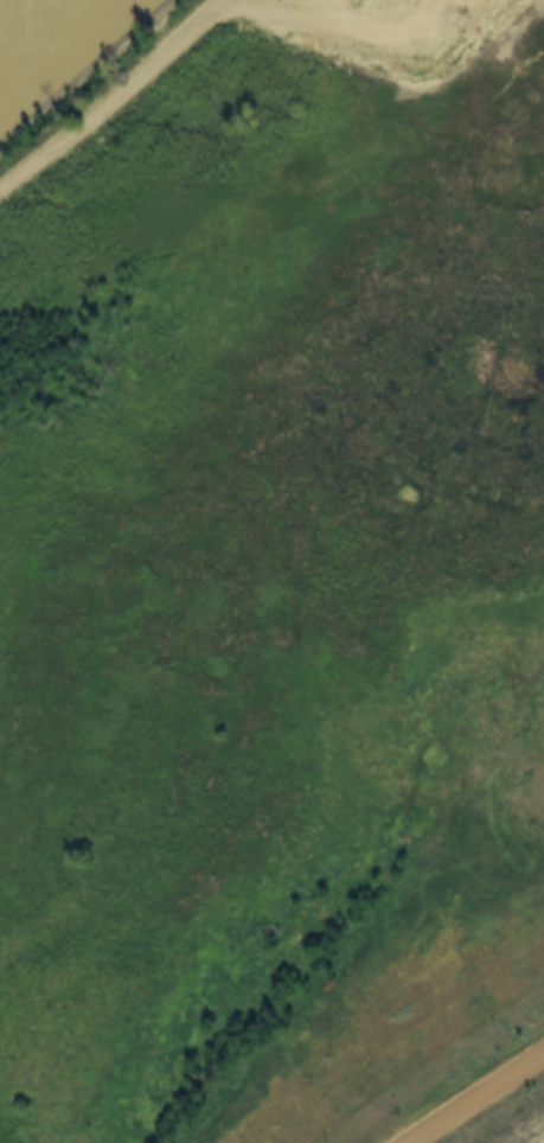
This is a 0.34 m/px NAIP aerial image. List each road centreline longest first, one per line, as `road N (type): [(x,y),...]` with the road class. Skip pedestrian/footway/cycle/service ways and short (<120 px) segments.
road 1 (residential): [(543,1053),(406,1142)]

